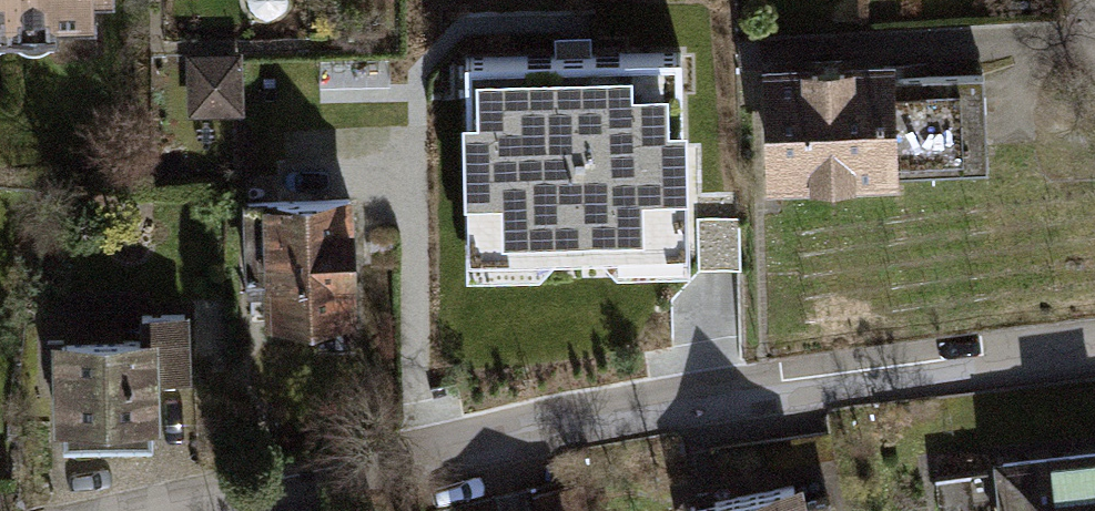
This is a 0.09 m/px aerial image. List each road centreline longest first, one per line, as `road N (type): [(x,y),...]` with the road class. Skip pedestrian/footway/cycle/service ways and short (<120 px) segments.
road 1 (residential): [(1094,346),(794,385),(137,510)]

